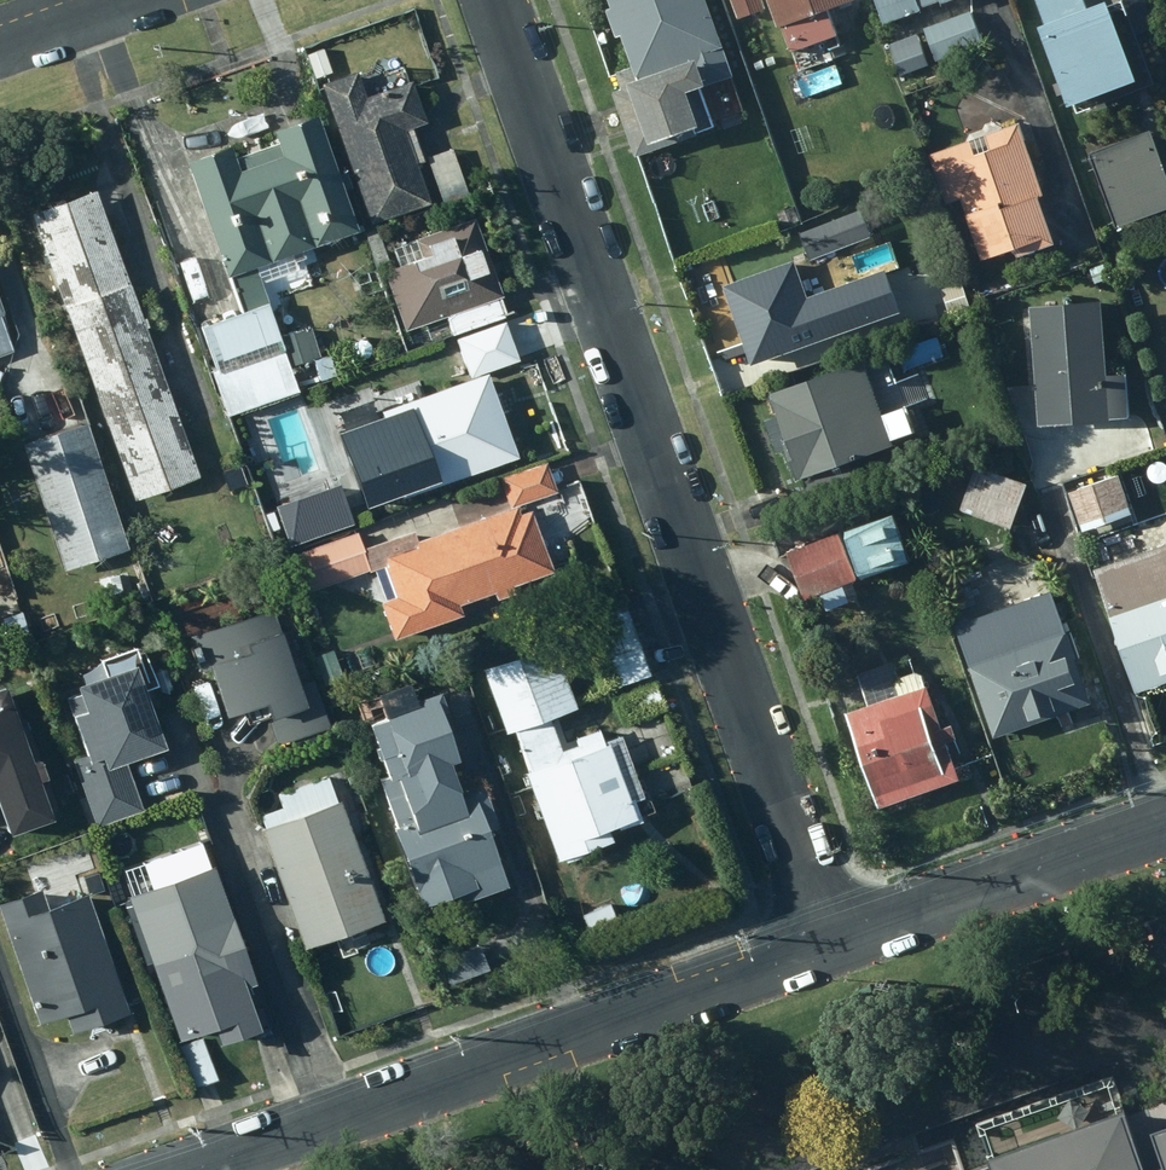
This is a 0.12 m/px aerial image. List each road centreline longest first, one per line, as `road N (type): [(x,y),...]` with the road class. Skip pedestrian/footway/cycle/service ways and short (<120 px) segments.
road 1 (residential): [(495,0),(834,938)]
road 2 (residential): [(194,1169),(834,938)]
road 3 (residential): [(834,938),(1165,819)]
road 4 (residential): [(0,42),(119,0)]

